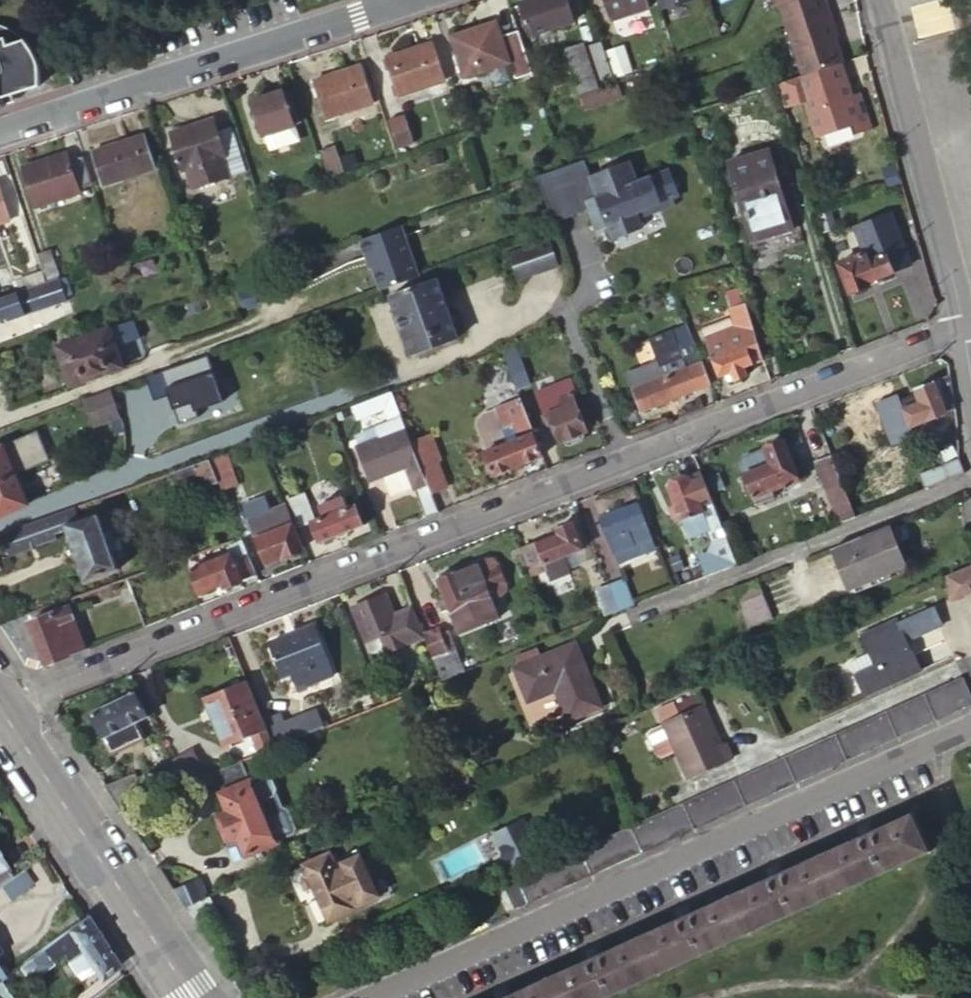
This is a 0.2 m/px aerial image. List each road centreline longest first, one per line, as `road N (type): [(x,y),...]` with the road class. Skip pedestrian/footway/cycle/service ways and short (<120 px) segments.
road 1 (residential): [(0,700),(625,462)]
road 2 (residential): [(970,728),(378,997)]
road 3 (residential): [(0,132),(373,13)]
road 4 (residential): [(970,476),(628,619)]
road 5 (residential): [(625,462),(963,327)]
road 6 (primary): [(0,709),(195,997)]
road 7 (residential): [(963,327),(881,0)]
road 8 (residential): [(625,462),(567,291),(580,231)]

